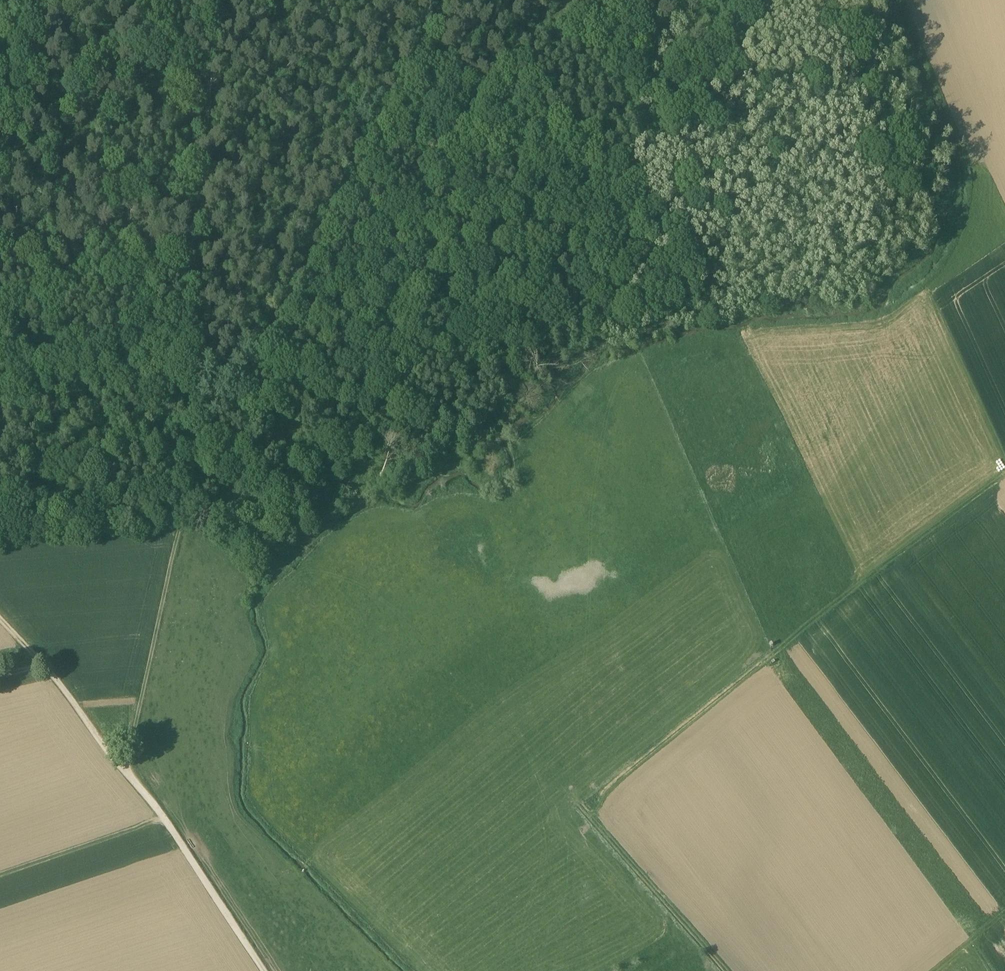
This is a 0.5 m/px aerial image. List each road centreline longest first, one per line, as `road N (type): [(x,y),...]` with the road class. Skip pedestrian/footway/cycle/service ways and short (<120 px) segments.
road 1 (track): [(723,970),(578,800),(1004,478)]
road 2 (track): [(213,0),(202,414),(189,496)]
road 3 (track): [(189,496),(132,771)]
road 4 (track): [(132,771),(265,970)]
road 5 (track): [(132,771),(0,619)]
road 6 (track): [(166,818),(0,874)]

